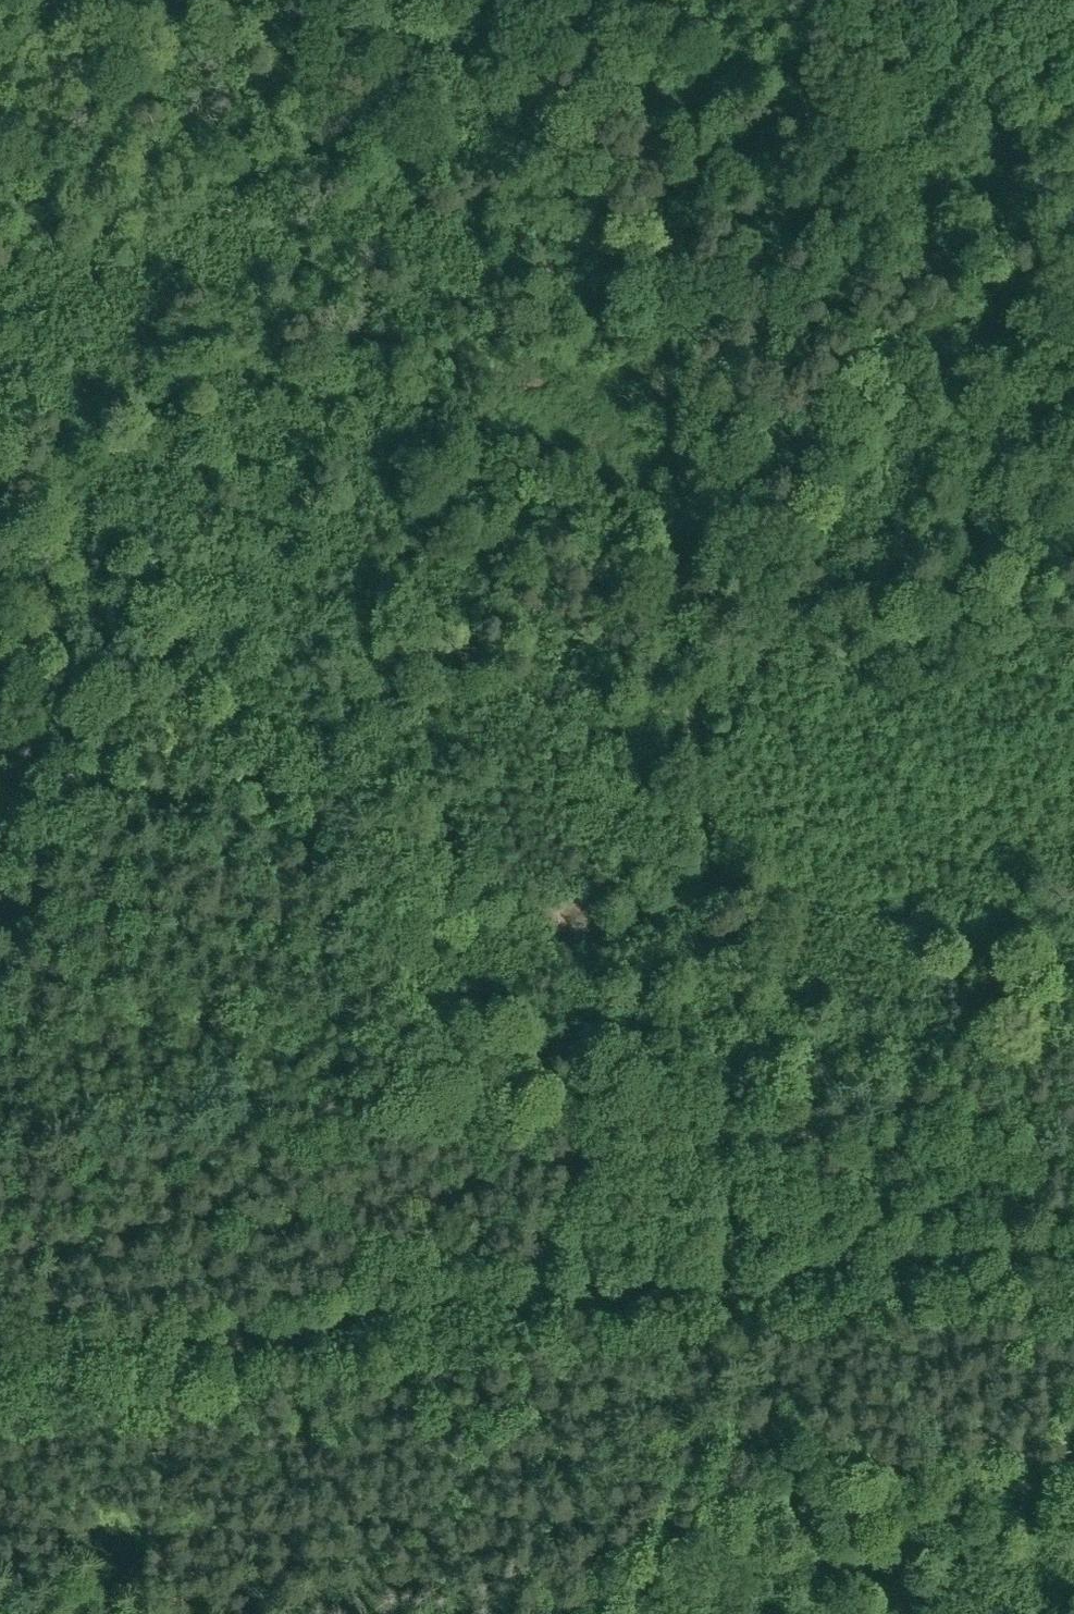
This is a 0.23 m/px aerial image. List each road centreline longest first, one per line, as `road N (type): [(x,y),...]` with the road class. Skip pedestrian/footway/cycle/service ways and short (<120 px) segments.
road 1 (track): [(735,1284),(630,0)]
road 2 (track): [(1073,1248),(412,1321),(138,1331),(0,1346)]
road 3 (track): [(828,1613),(714,1288)]

